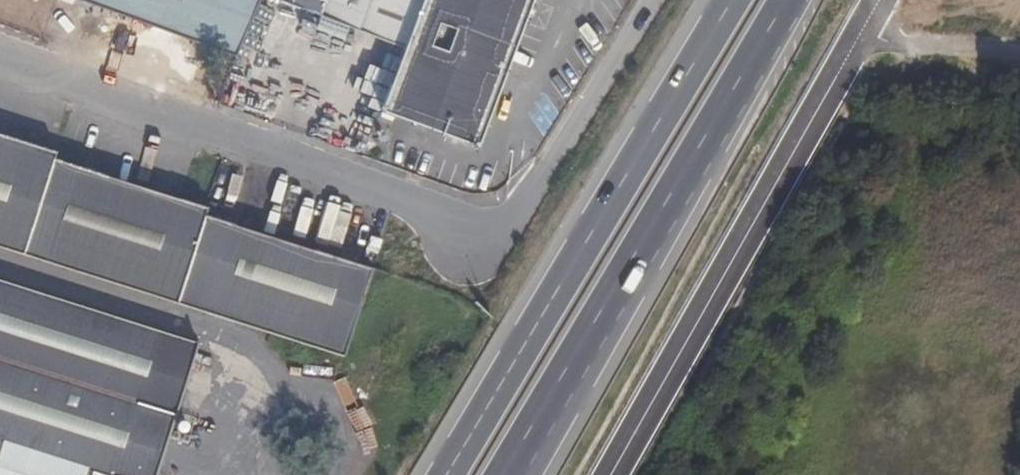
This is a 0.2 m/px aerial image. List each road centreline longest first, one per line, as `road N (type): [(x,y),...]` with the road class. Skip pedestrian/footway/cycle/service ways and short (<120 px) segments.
road 1 (unclassified): [(646,0),(491,236),(0,54)]
road 2 (primary): [(734,0),(451,474)]
road 3 (primary): [(508,474),(789,0)]
road 4 (tertiary): [(611,474),(881,0)]

